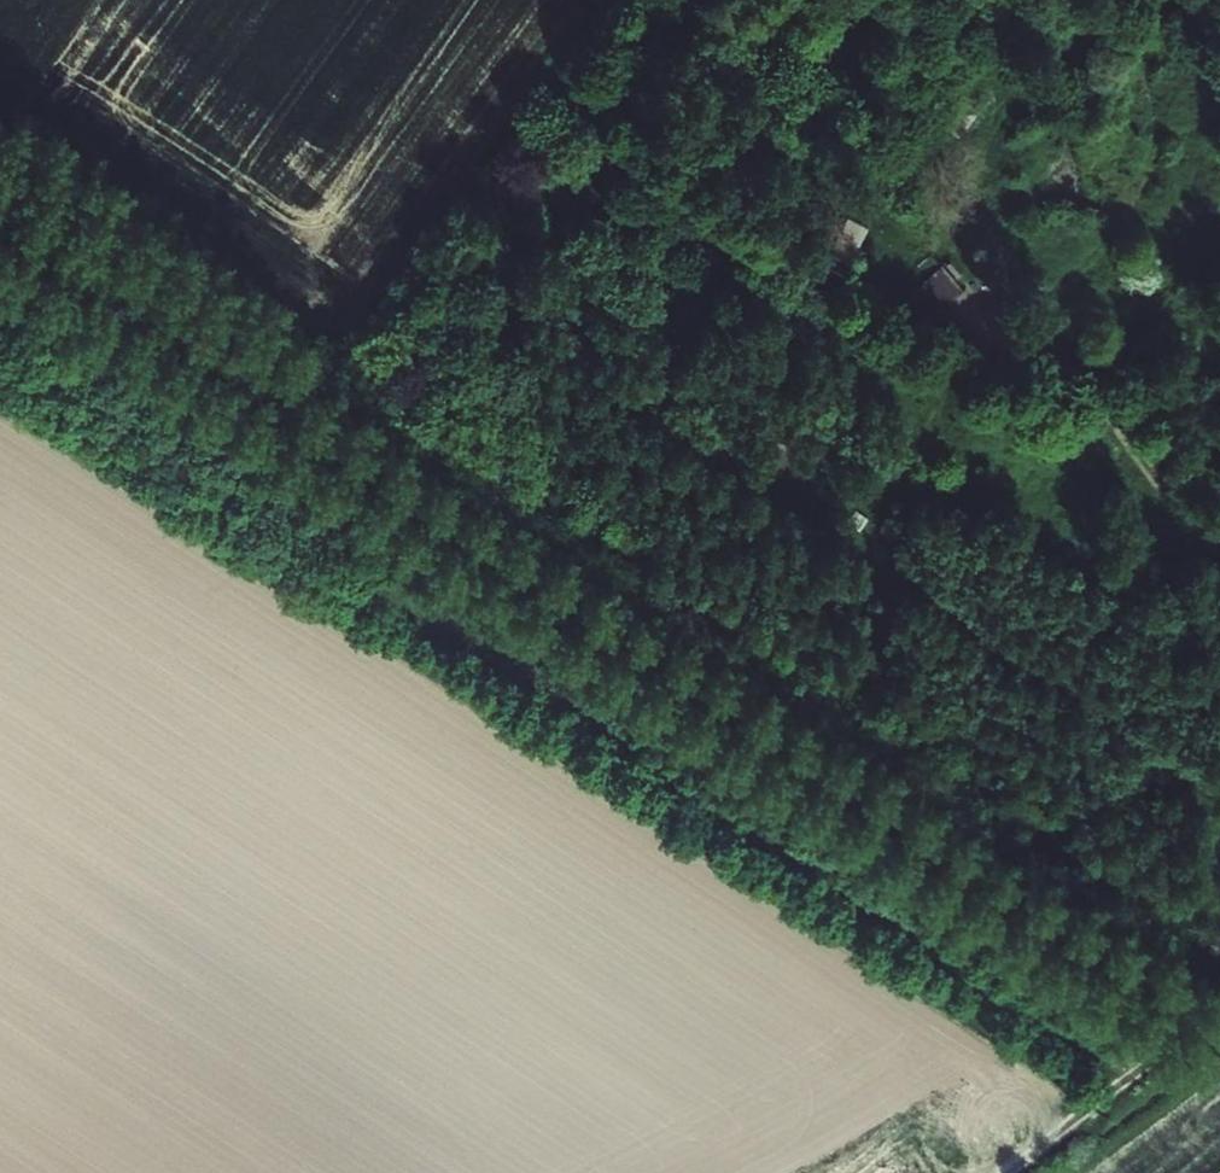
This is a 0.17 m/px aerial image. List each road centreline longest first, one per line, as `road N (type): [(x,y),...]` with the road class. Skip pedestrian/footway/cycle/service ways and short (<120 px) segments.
road 1 (track): [(1133,1076),(997,1172)]

